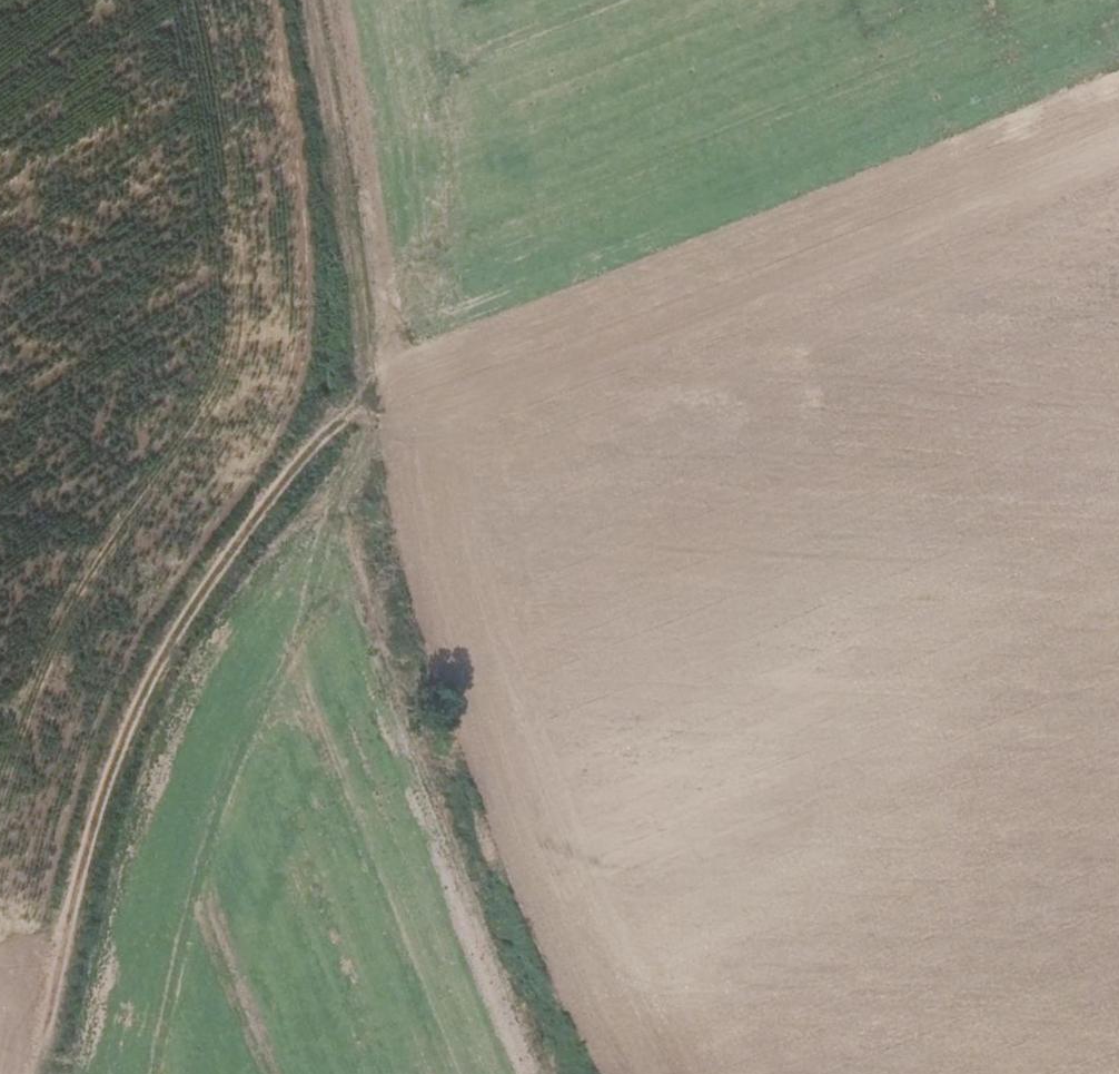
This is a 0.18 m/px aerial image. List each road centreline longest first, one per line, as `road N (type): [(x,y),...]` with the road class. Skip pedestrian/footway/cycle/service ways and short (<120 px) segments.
road 1 (track): [(298,0),(325,124),(372,517),(464,820),(569,1073)]

